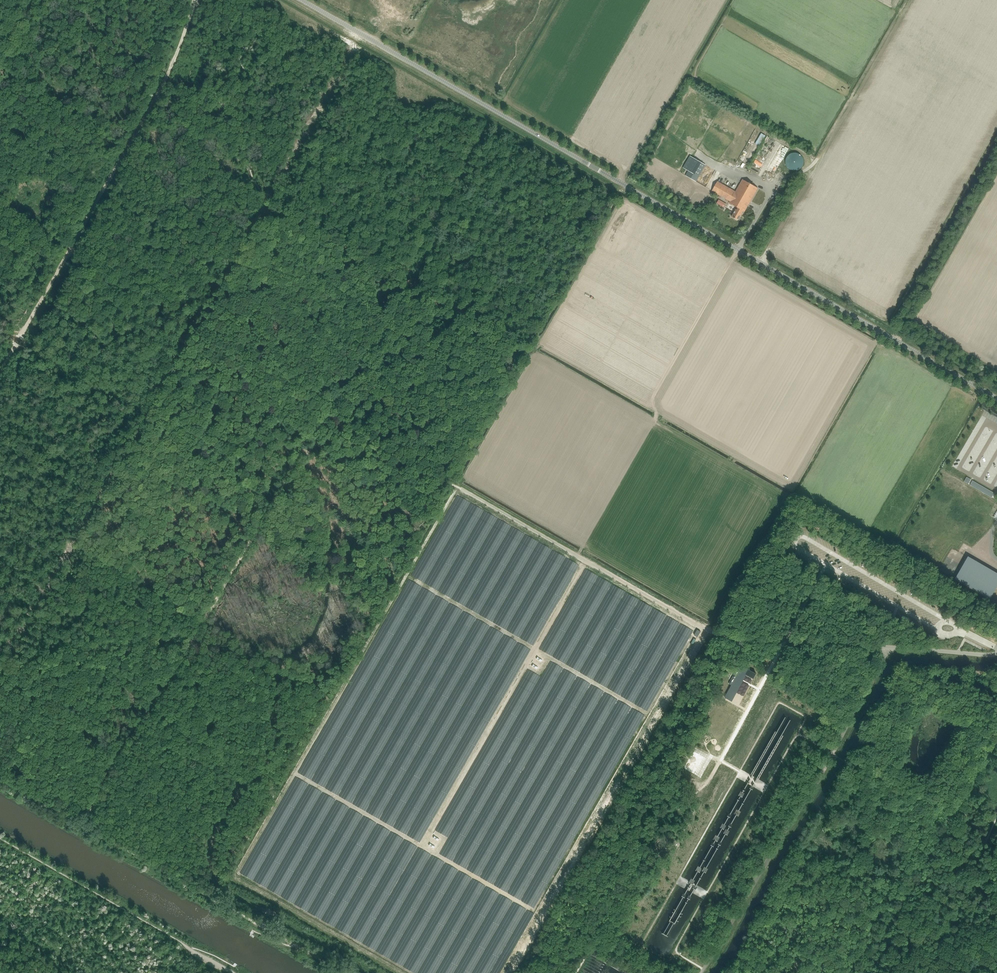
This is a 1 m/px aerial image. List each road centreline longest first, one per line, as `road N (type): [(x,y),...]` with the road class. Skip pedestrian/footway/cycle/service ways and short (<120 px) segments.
road 1 (unclassified): [(996,398),(302,0)]
road 2 (unclassified): [(463,490),(714,632),(888,648)]
road 3 (track): [(83,825),(117,753),(176,669),(307,440)]
road 4 (track): [(194,0),(160,87),(0,369)]
road 5 (unclassified): [(701,972),(816,785),(888,648)]
road 6 (track): [(307,440),(69,250)]
road 7 (track): [(83,825),(265,927)]

